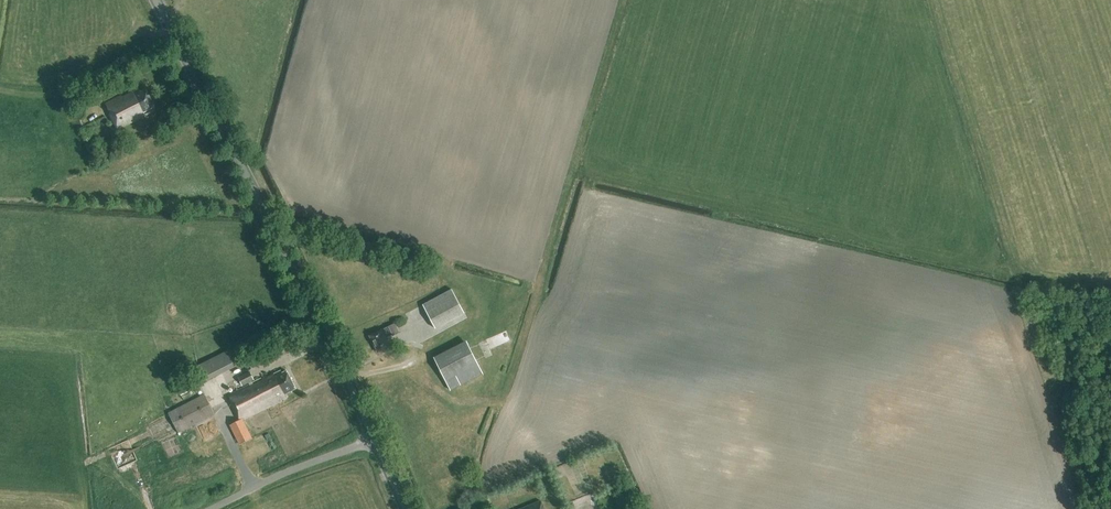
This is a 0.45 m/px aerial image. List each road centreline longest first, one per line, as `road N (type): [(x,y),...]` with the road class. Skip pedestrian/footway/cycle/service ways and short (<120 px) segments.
road 1 (tertiary): [(374,439),(155,0)]
road 2 (unclassified): [(225,508),(374,439)]

